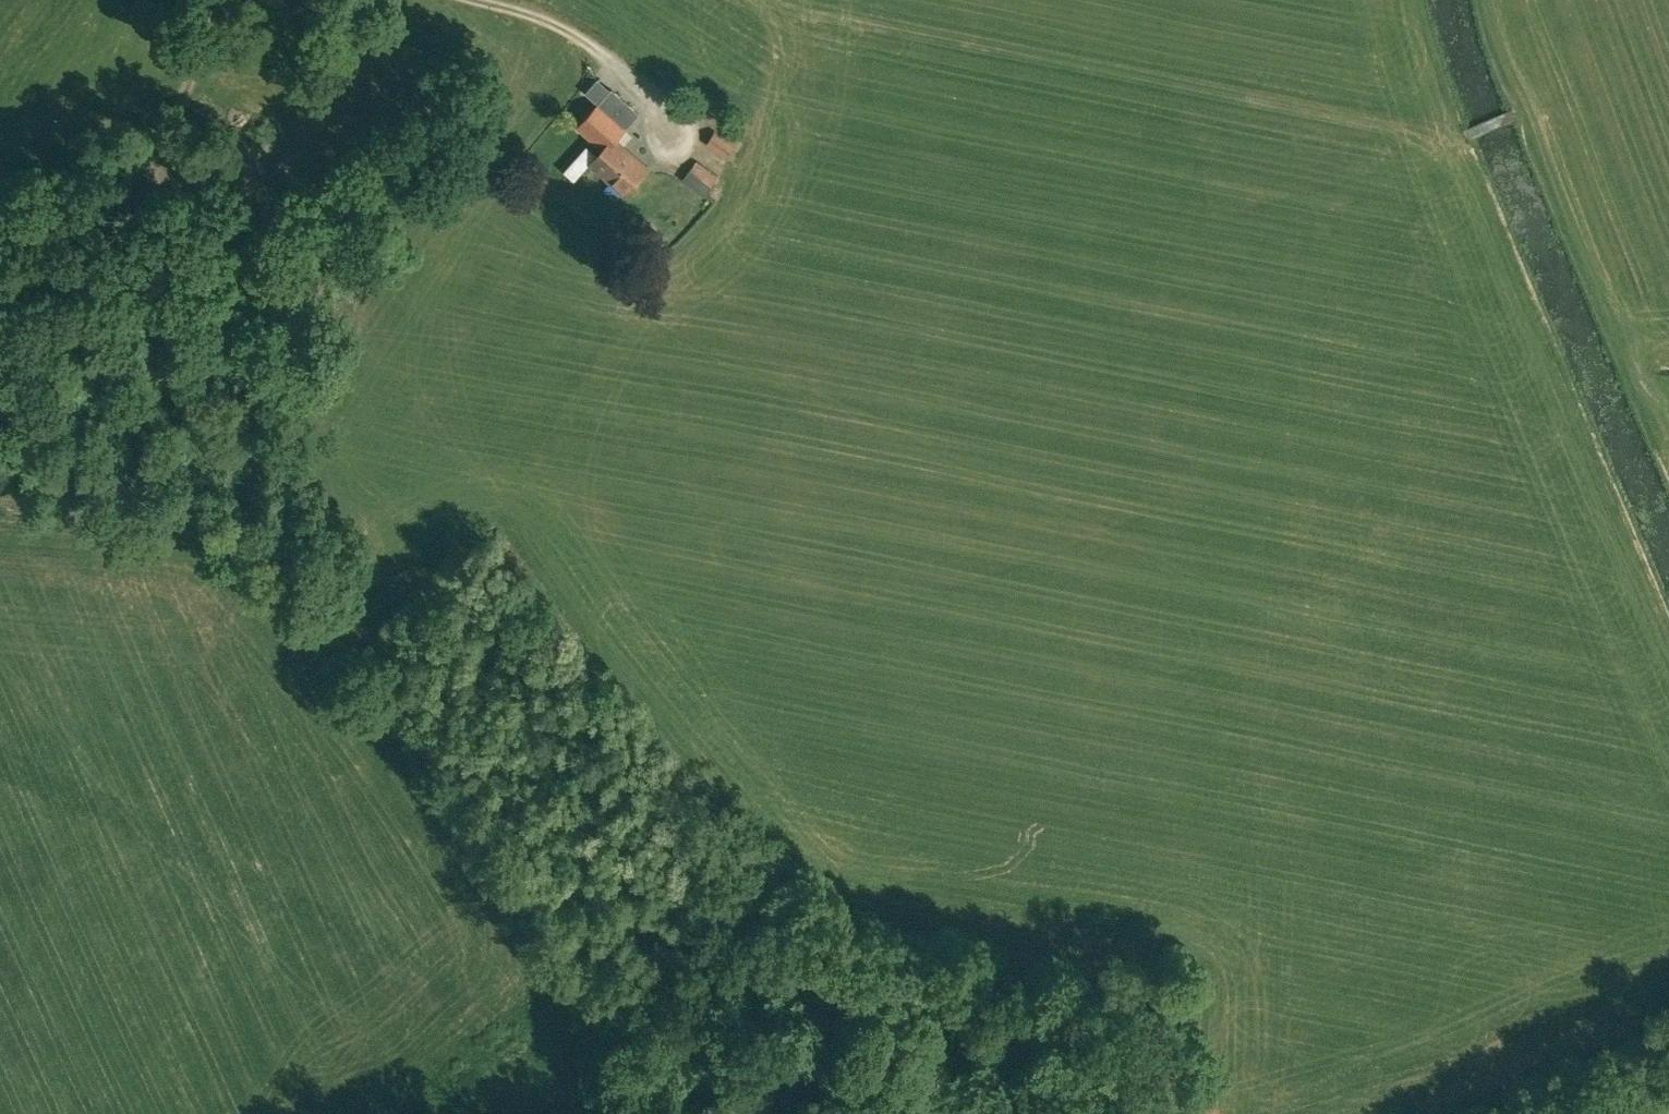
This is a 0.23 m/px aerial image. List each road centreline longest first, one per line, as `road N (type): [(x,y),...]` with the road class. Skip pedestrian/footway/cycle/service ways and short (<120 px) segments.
road 1 (track): [(891,1113),(823,938),(814,872)]

